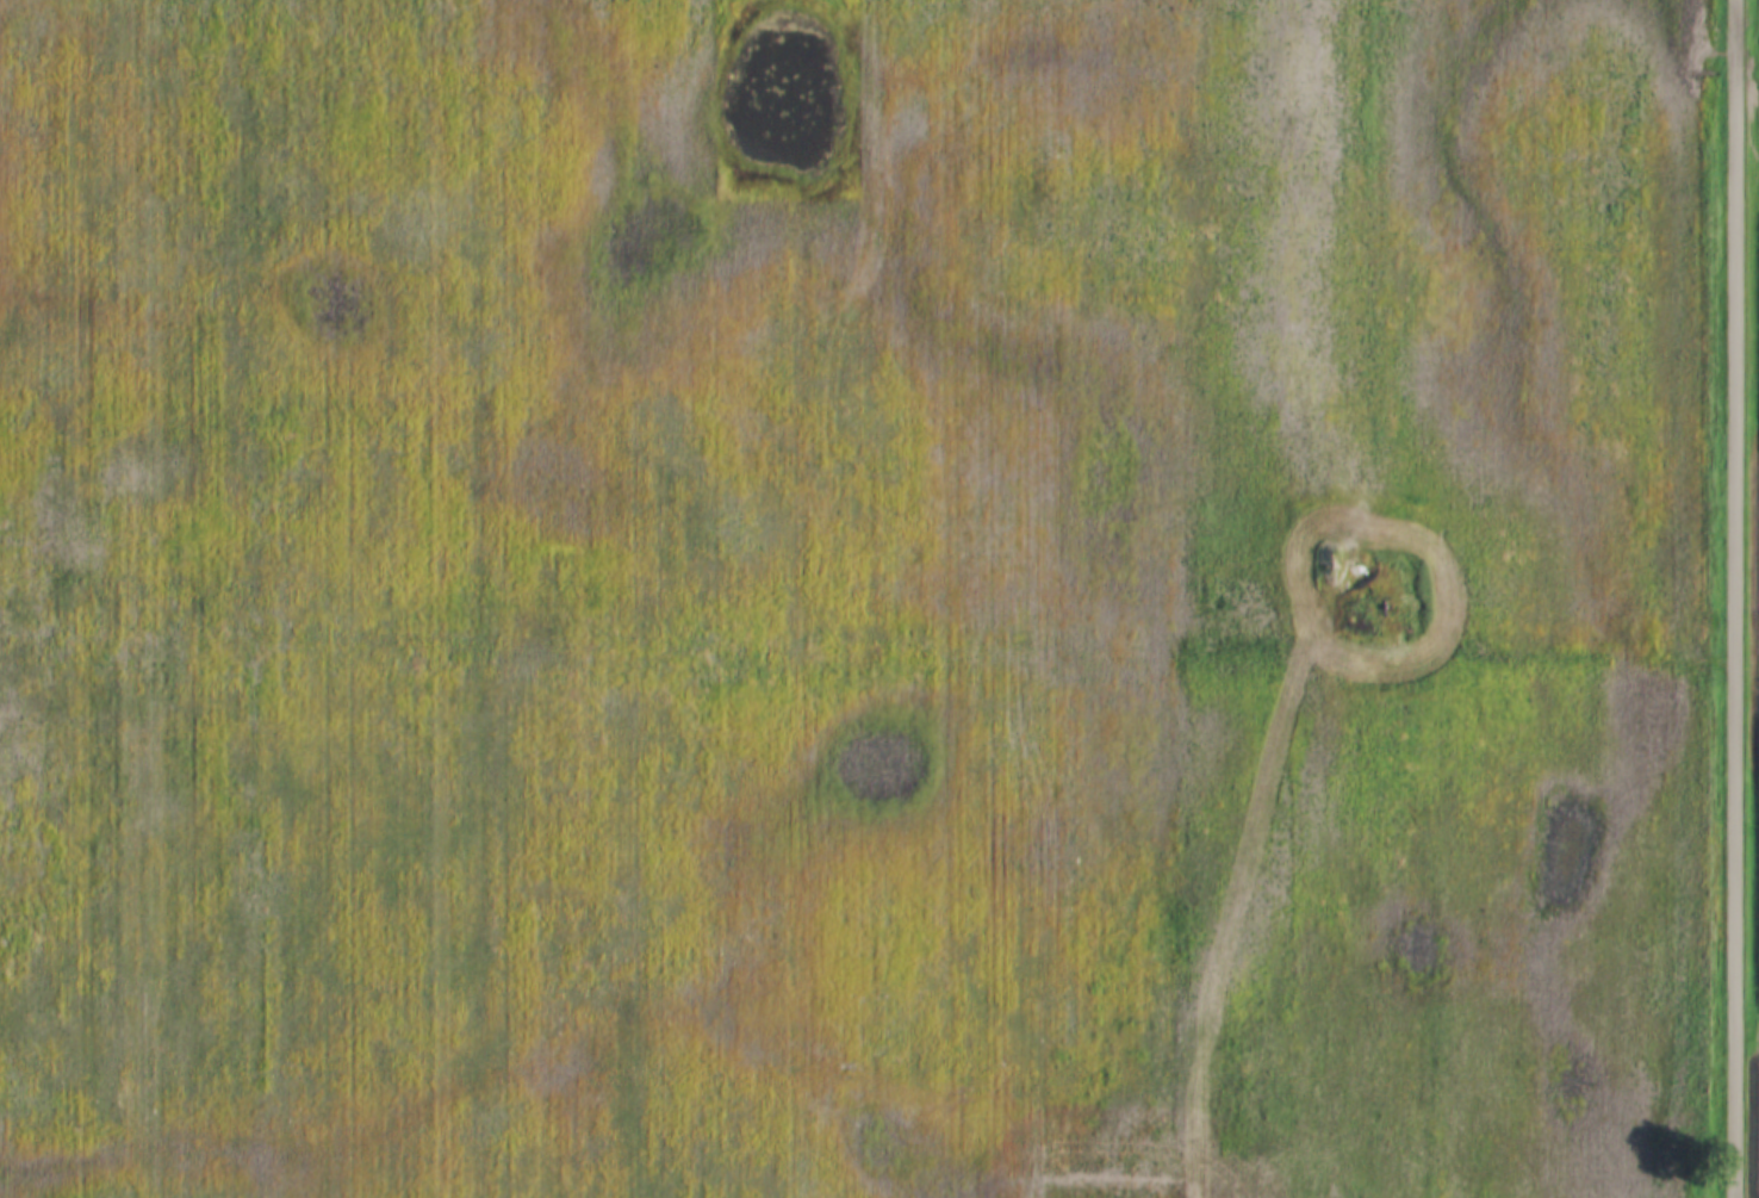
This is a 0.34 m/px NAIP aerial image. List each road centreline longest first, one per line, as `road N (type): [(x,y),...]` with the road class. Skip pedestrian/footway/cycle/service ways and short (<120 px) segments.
road 1 (residential): [(1737,1197),(1736,0)]

